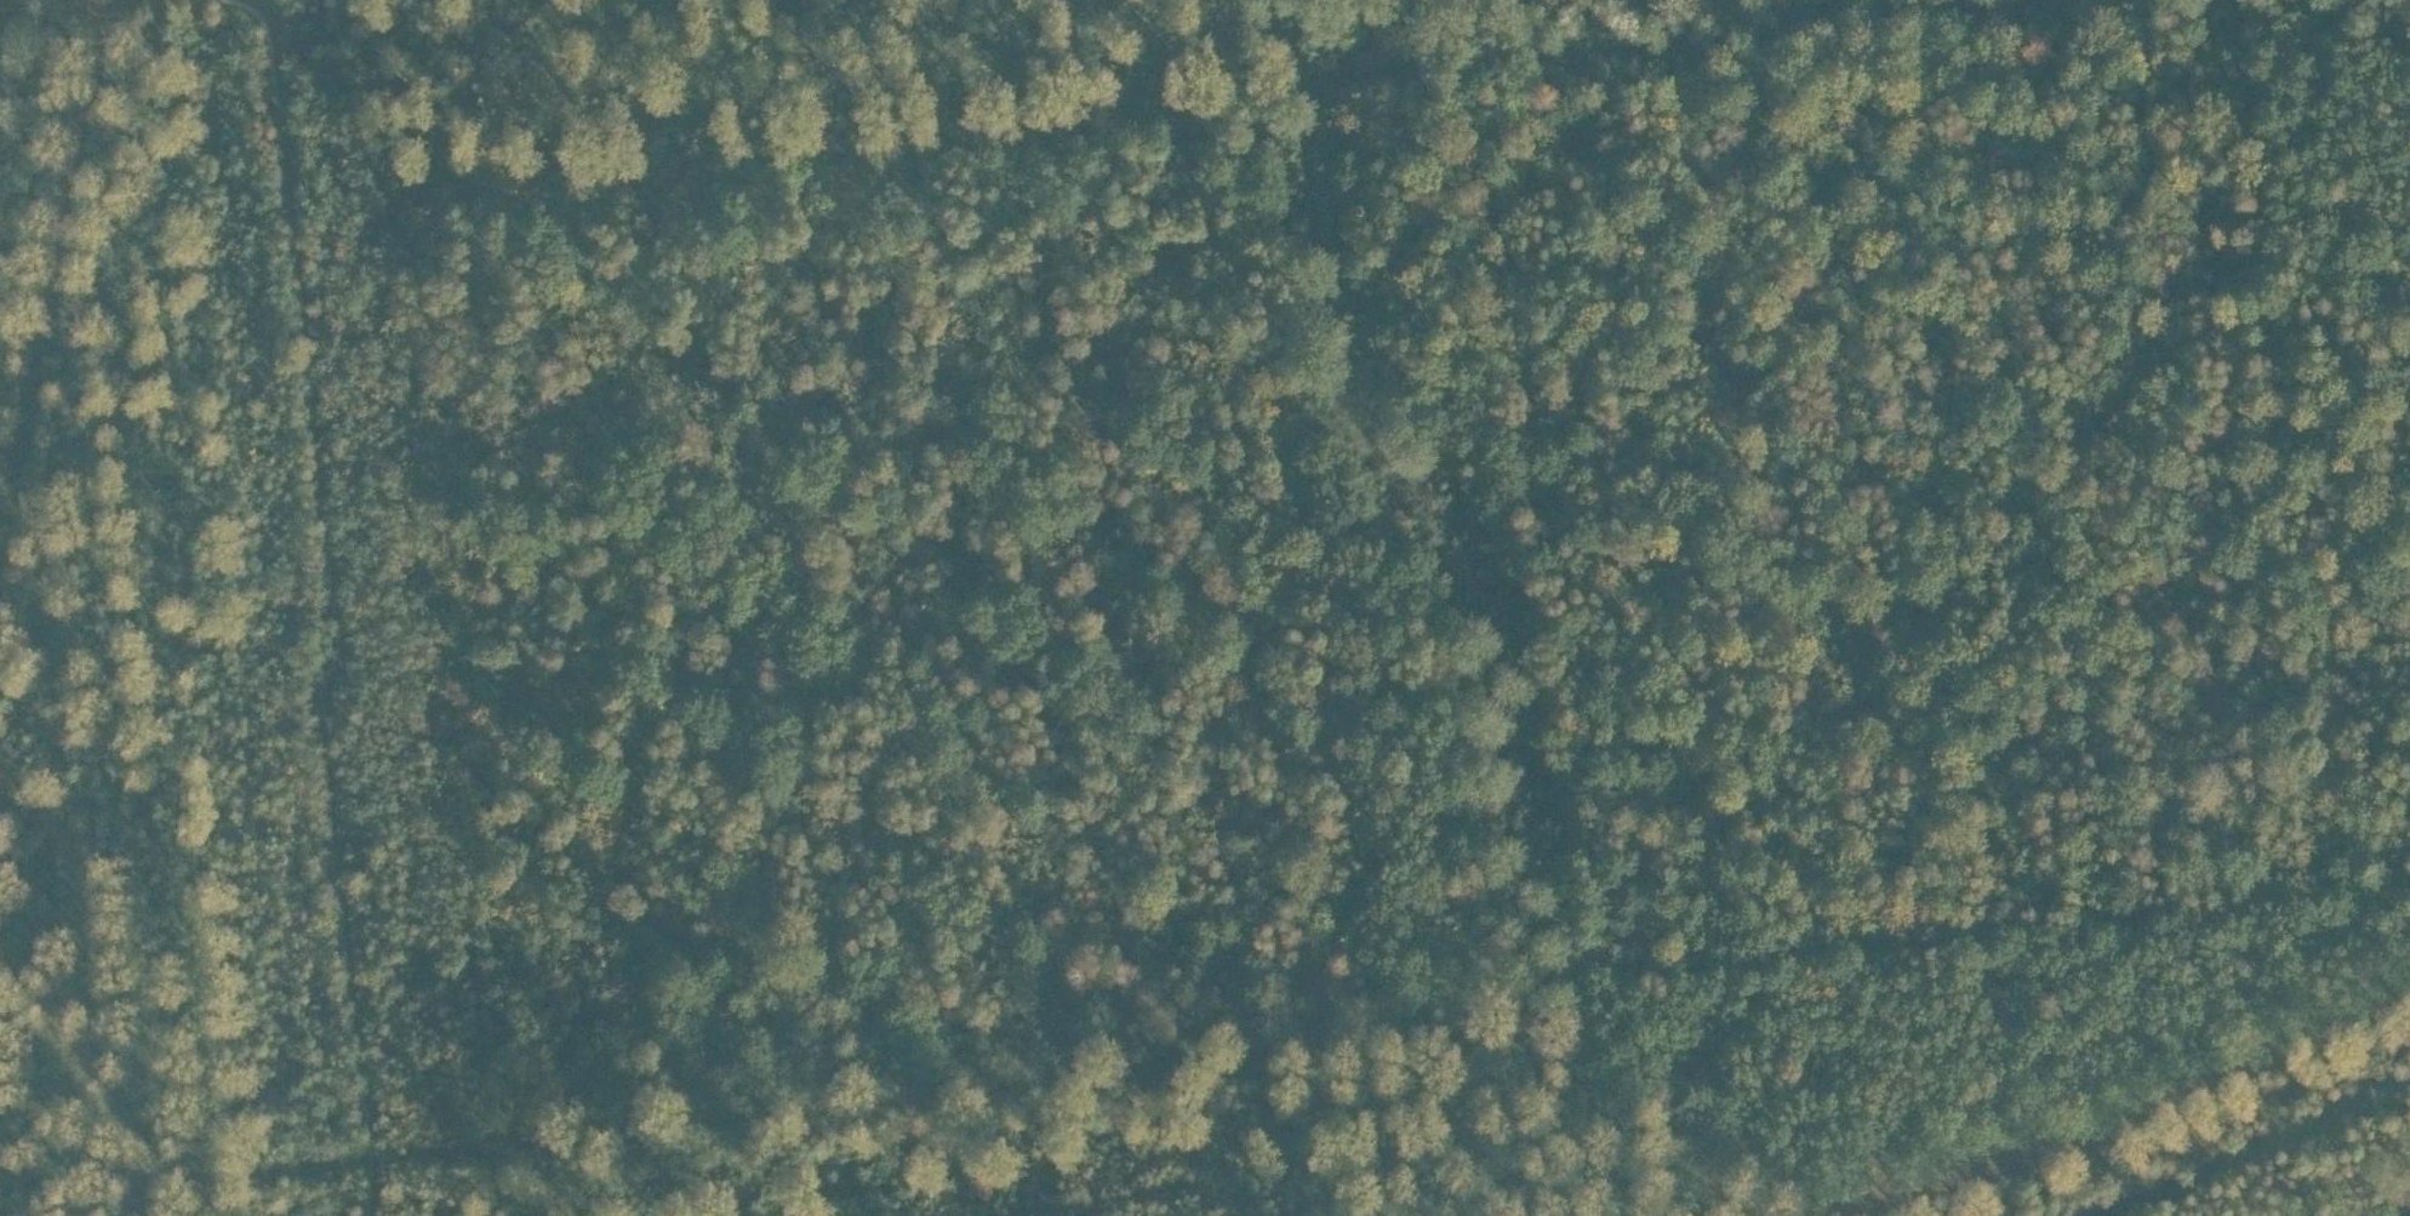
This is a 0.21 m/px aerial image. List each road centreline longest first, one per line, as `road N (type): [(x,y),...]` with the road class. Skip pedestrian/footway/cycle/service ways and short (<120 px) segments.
road 1 (track): [(145,0),(116,35),(0,543)]
road 2 (track): [(0,944),(180,1183),(222,1190),(369,1171)]

